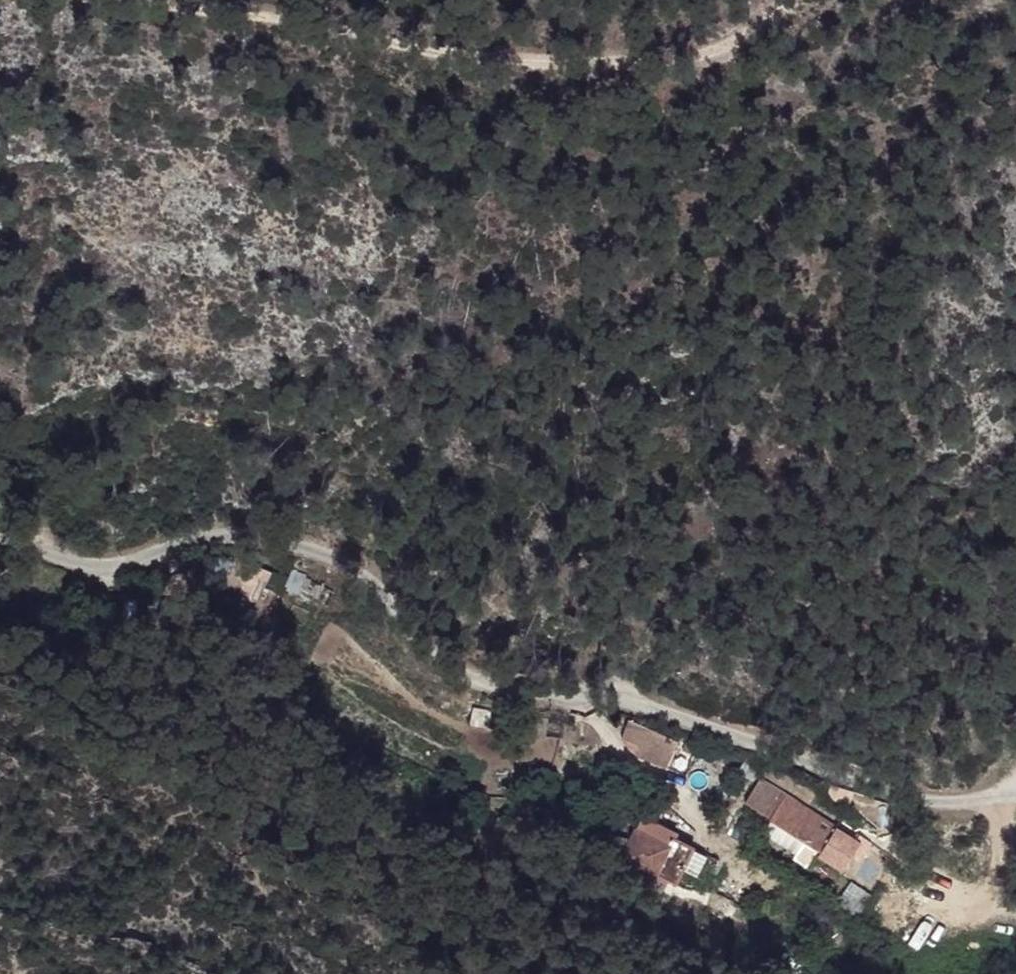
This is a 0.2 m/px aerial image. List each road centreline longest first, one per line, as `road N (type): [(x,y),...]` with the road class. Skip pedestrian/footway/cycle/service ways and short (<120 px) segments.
road 1 (residential): [(0,538),(95,556),(238,531),(283,540),(334,557),(402,606),(436,659),(462,673),(526,693),(639,702),(791,762),(938,803),(1015,796)]
road 2 (track): [(167,0),(409,47),(605,60),(690,46),(781,0)]

